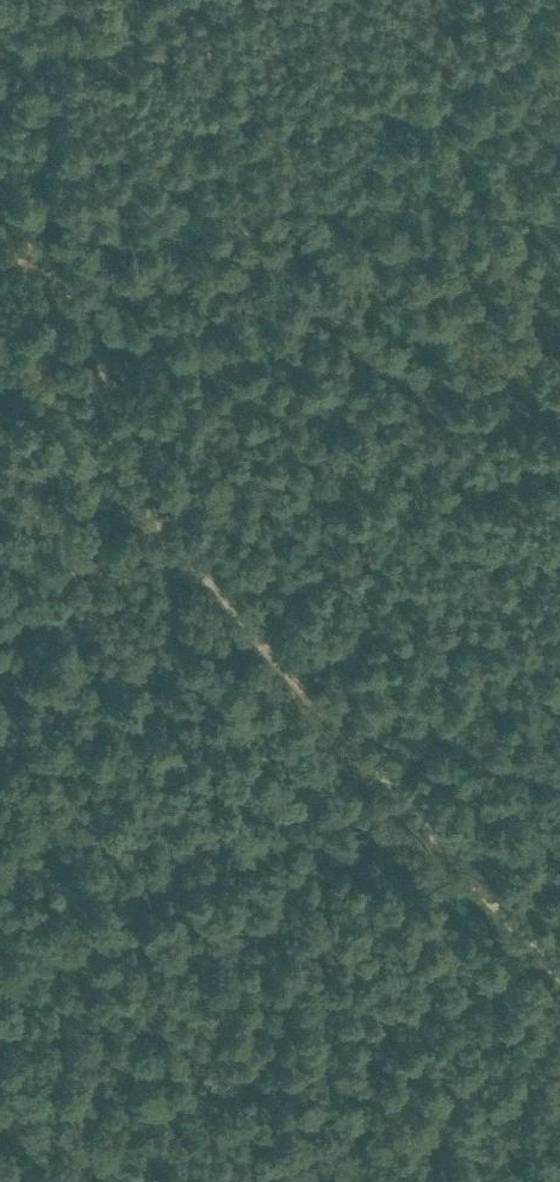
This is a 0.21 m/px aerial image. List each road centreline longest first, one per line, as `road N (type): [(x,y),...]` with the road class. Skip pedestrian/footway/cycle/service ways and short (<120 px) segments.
road 1 (track): [(49,274),(89,344),(100,464),(302,697)]
road 2 (track): [(302,697),(559,993)]

